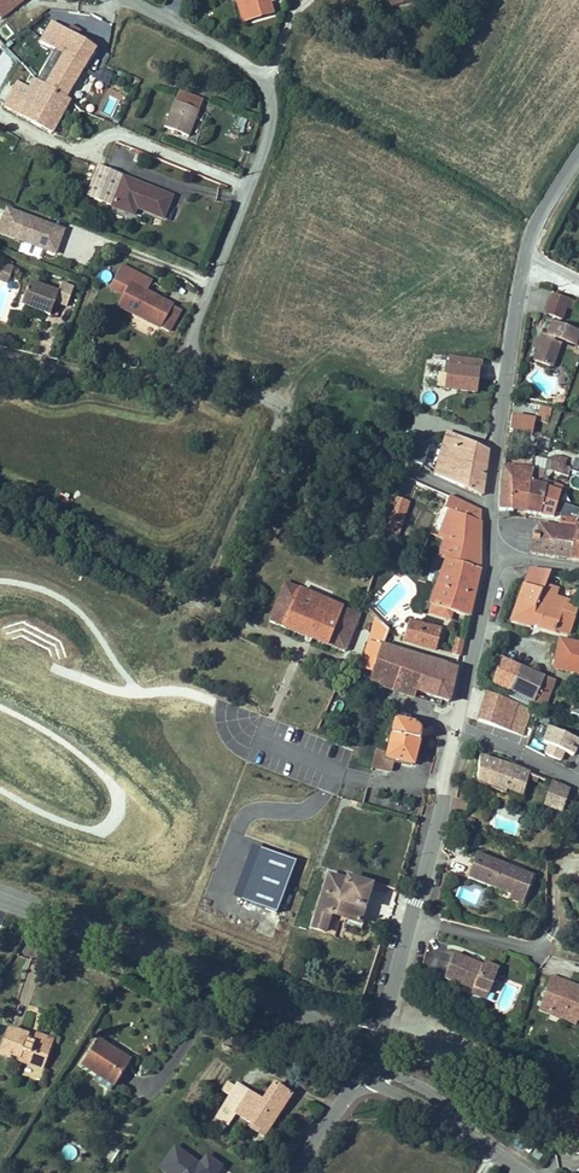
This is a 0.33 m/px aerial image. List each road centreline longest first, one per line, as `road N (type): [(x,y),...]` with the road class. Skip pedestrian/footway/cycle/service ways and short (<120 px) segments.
road 1 (track): [(278,406),(195,609),(0,513)]
road 2 (tertiary): [(0,896),(381,1039)]
road 3 (tertiary): [(488,506),(524,269),(578,170)]
road 4 (unclassified): [(192,353),(188,363),(488,506)]
road 5 (unclassified): [(276,90),(287,101),(280,126),(192,353)]
road 6 (tertiary): [(367,1077),(428,1095),(556,1172)]
road 7 (track): [(400,978),(578,1085)]
road 8 (residential): [(0,354),(125,379),(148,378),(192,353)]
road 9 (tertiary): [(414,919),(460,727)]
road 10 (residential): [(120,0),(120,9),(276,90)]
road 11 (tertiary): [(460,727),(500,556)]
road 12 (residential): [(561,952),(414,919)]
road 13 (tertiary): [(381,1039),(414,919)]

